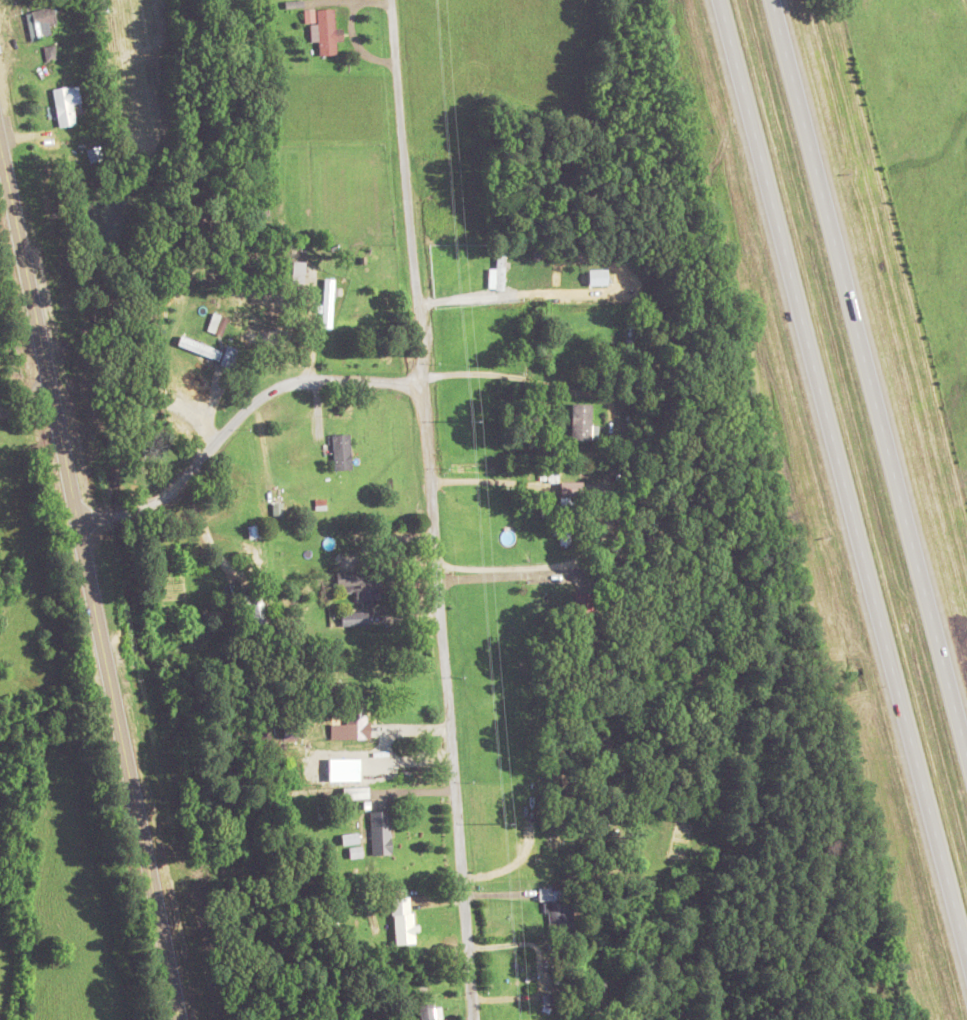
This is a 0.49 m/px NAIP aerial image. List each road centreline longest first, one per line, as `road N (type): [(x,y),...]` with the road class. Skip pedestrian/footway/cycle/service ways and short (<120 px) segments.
road 1 (residential): [(473,1019),(418,386),(284,383),(253,401),(175,487),(145,506),(77,521)]
road 2 (motorway): [(717,0),(966,966)]
road 3 (primary): [(178,1019),(0,150)]
road 4 (motorway): [(966,783),(766,0)]
road 5 (residential): [(418,386),(528,368),(578,382),(636,417),(655,482),(645,564)]

